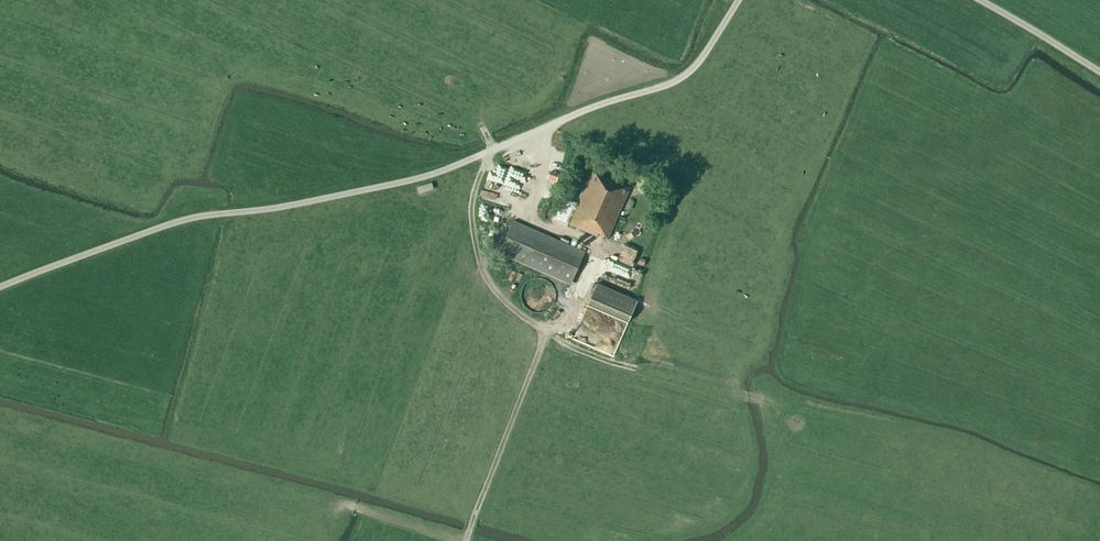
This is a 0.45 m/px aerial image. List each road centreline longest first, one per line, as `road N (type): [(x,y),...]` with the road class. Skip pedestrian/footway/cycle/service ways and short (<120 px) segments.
road 1 (unclassified): [(739,0),(699,62),(665,86),(435,173),(181,221),(0,287)]
road 2 (track): [(466,540),(537,356),(597,243)]
road 3 (track): [(487,152),(471,215),(492,288),(549,333),(634,368)]
road 4 (unclassified): [(1099,71),(980,0)]

